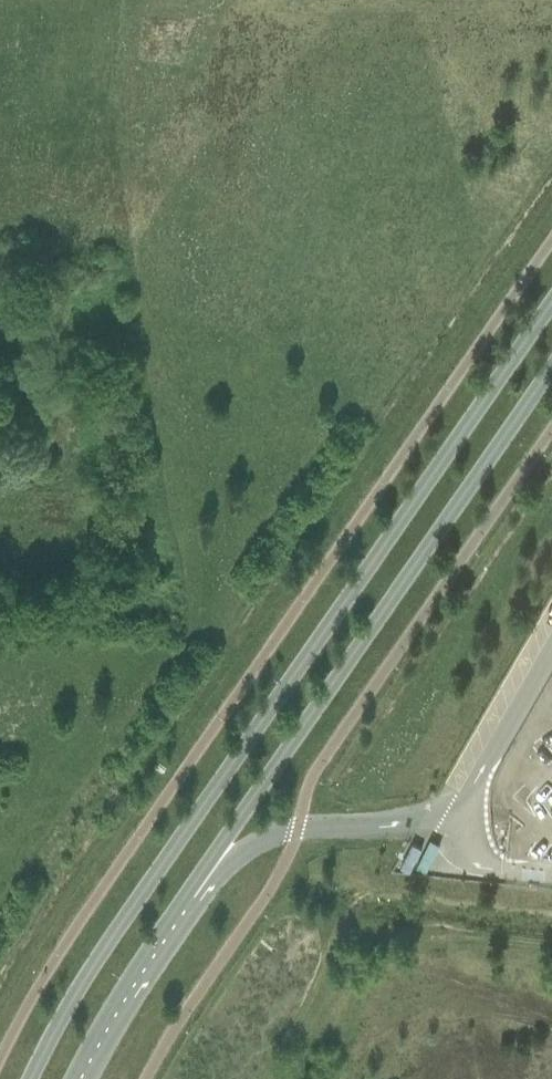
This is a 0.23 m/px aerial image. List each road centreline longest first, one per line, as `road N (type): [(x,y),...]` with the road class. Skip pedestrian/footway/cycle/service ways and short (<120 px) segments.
road 1 (secondary): [(551,300),(105,949),(32,1078)]
road 2 (secondary): [(80,1078),(204,871),(551,370)]

